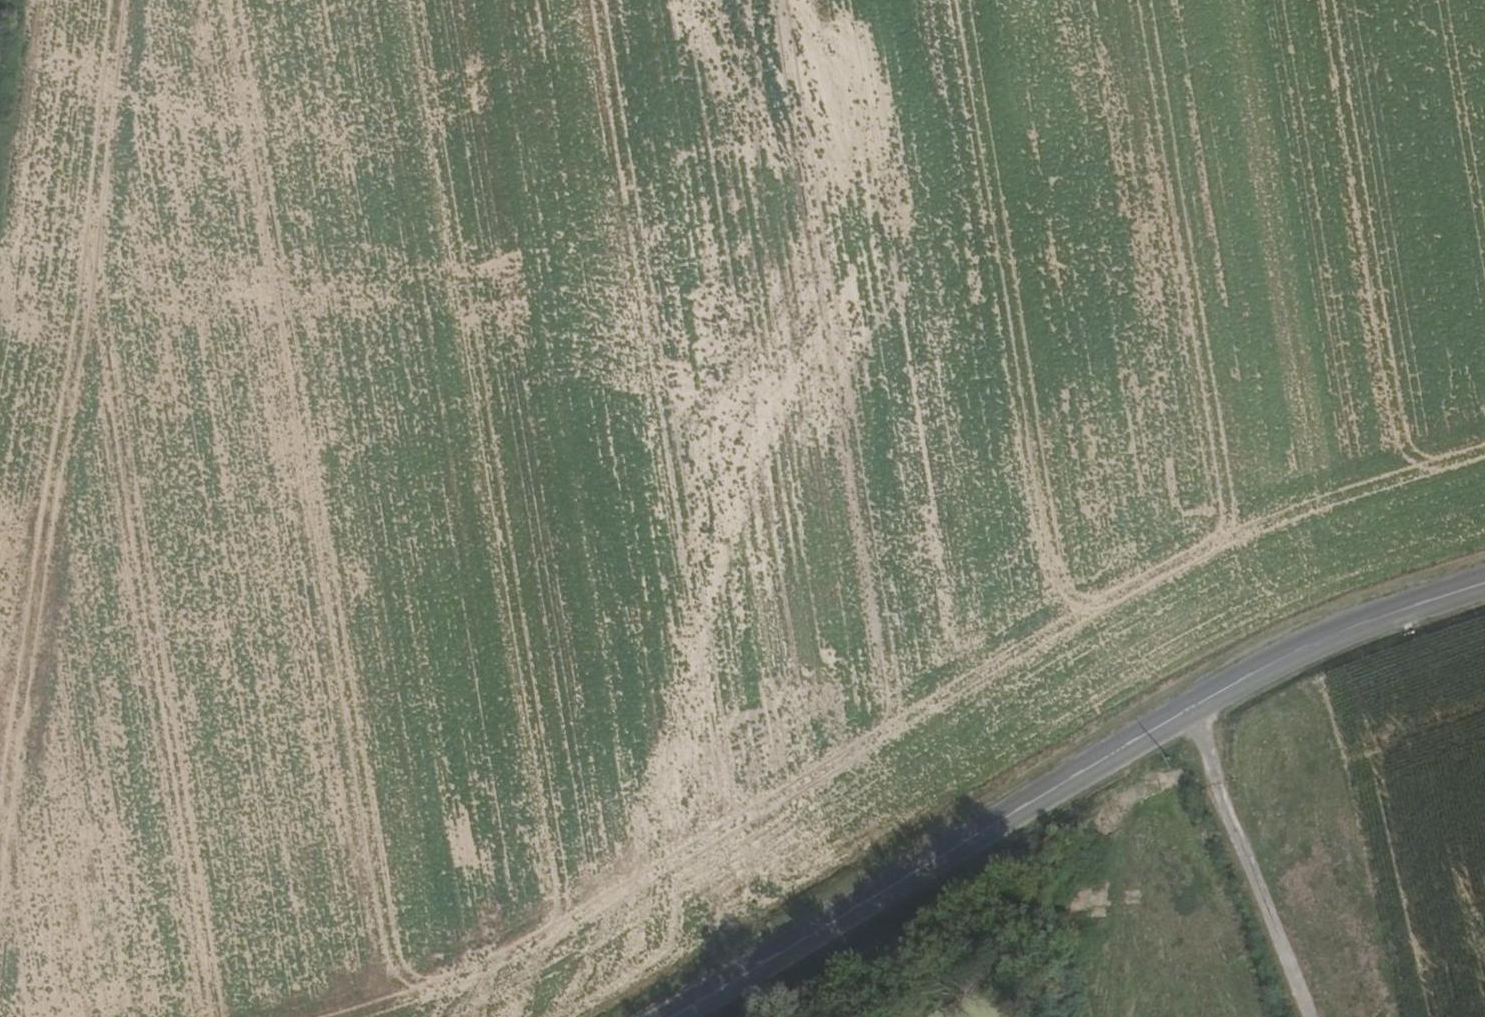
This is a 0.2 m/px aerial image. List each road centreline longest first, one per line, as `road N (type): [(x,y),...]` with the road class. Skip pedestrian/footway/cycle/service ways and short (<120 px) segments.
road 1 (primary): [(1484,580),(1279,644),(662,1016)]
road 2 (track): [(1176,706),(1304,1016)]

